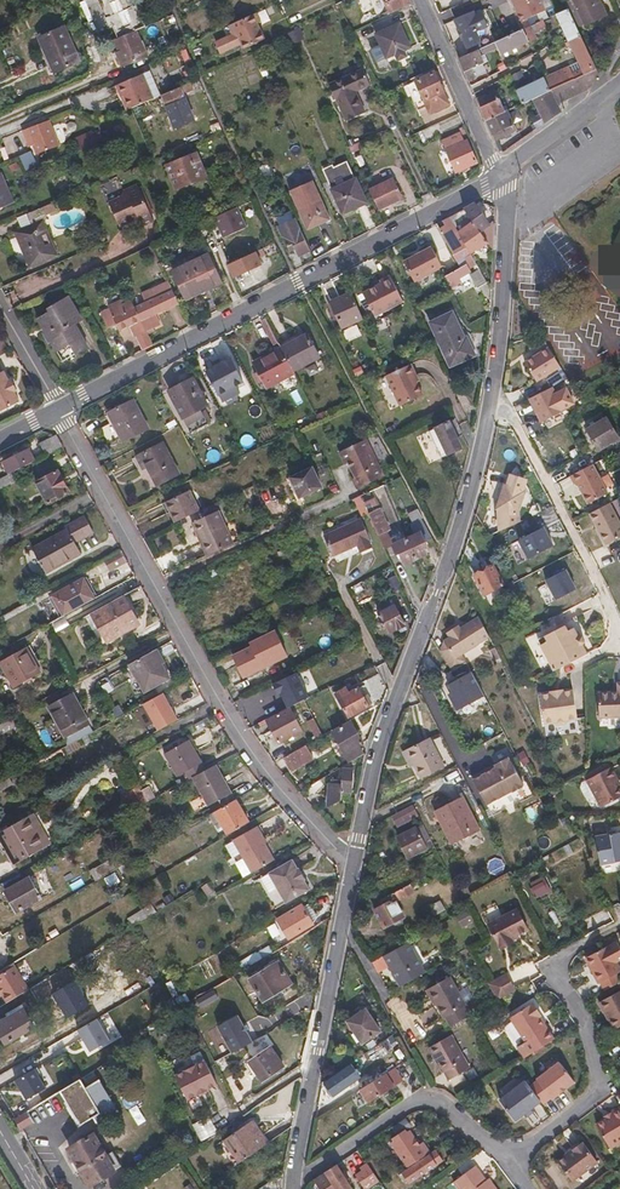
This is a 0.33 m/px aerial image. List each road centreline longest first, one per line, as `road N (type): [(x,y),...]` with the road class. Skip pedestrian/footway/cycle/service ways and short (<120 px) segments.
road 1 (residential): [(500,175),(504,289),(492,402),(448,560),(376,755),(356,858)]
road 2 (residential): [(356,858),(264,772),(215,698),(61,411)]
road 3 (residential): [(61,411),(500,175)]
road 4 (residential): [(356,858),(294,1185)]
road 5 (residential): [(510,1158),(601,1090),(580,1014),(550,970),(619,928)]
road 6 (residential): [(294,1185),(424,1097),(444,1101),(510,1158)]
road 7 (residential): [(422,0),(500,175)]
road 8 (residential): [(500,175),(612,94)]
road 9 (residential): [(61,411),(0,307)]

